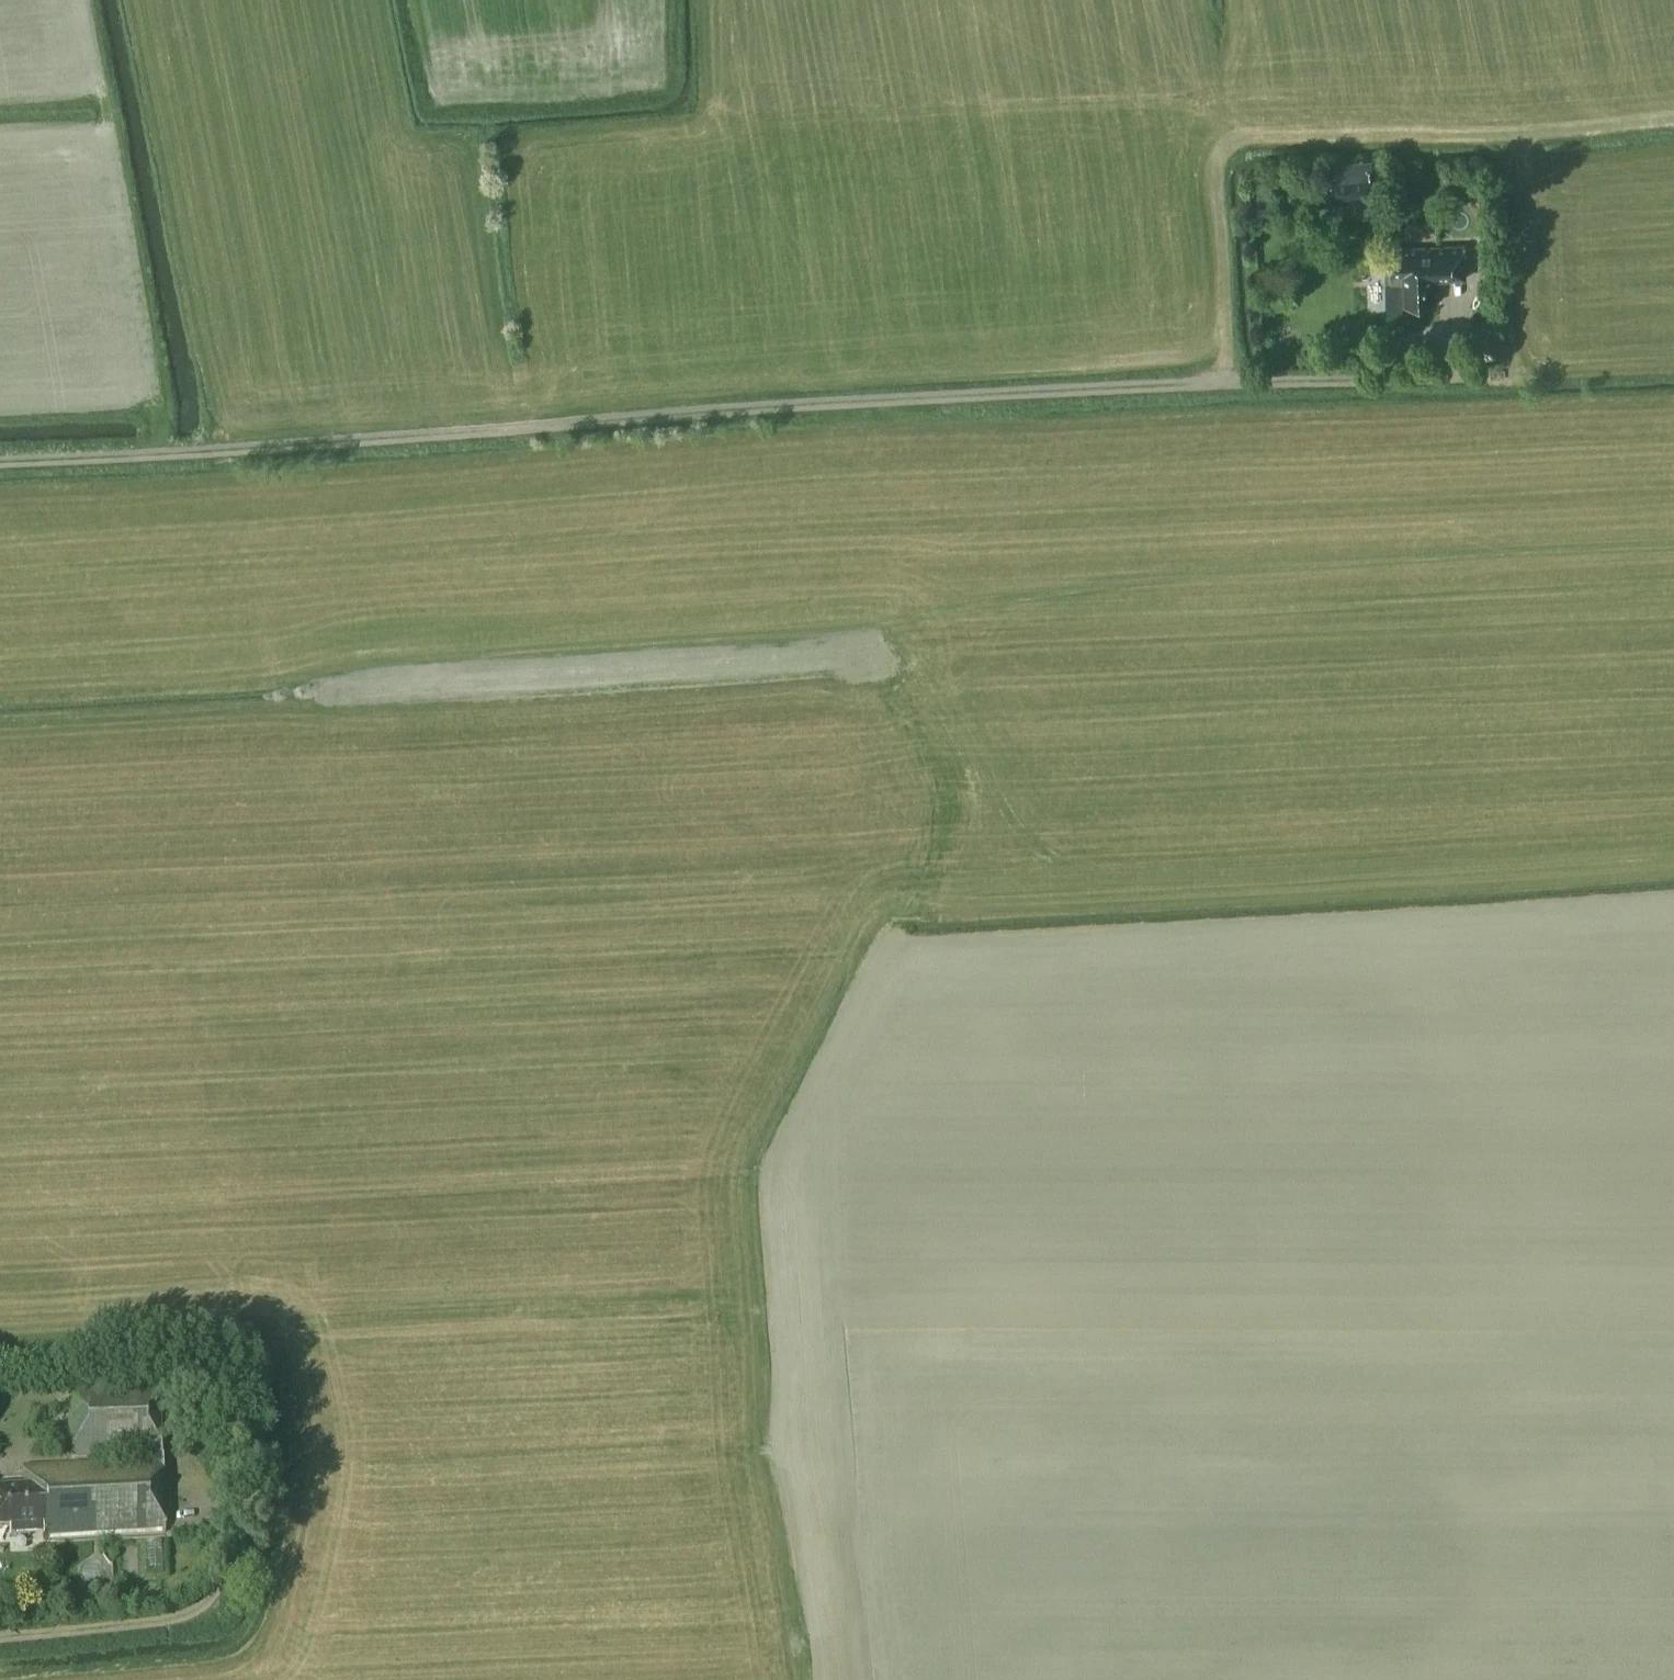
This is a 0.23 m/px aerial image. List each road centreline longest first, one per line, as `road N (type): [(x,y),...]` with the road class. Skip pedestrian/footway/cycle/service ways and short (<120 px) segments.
road 1 (track): [(0,456),(1389,372)]
road 2 (track): [(221,1504),(226,1571),(211,1596),(168,1617),(0,1636)]

